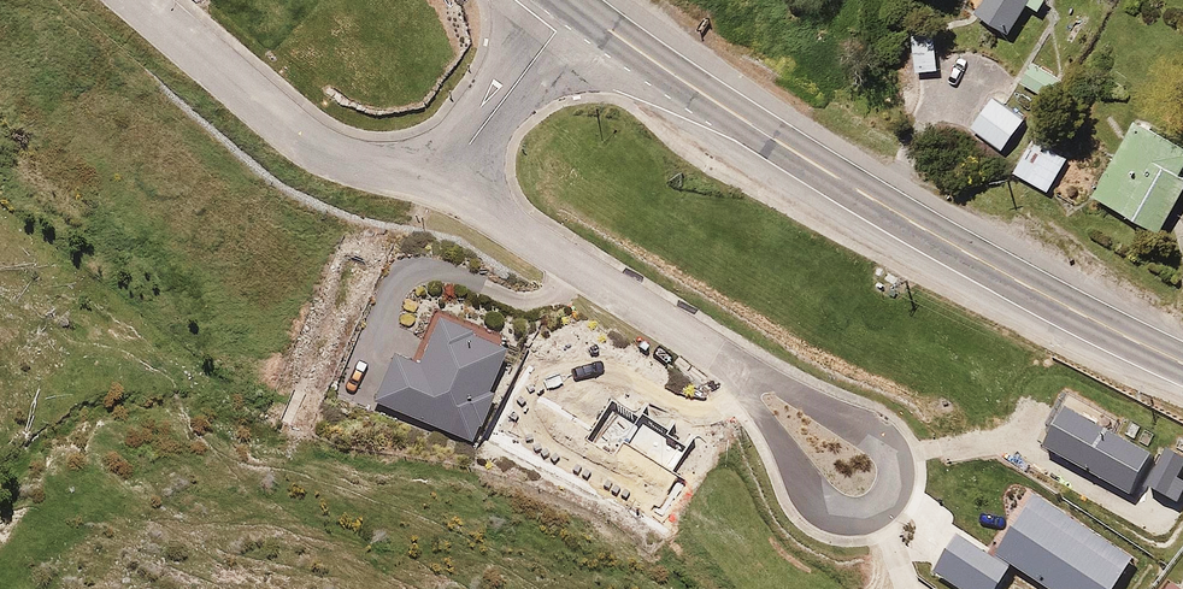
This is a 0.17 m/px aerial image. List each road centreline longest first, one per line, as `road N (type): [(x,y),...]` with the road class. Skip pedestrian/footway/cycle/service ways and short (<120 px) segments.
road 1 (primary): [(576,7),(807,171),(1182,364)]
road 2 (residential): [(457,158),(418,169),(337,156),(285,123),(140,0)]
road 3 (residential): [(730,354),(860,408),(882,435),(885,478),(869,502),(838,509),(798,486),(782,454)]
road 4 (residential): [(457,158),(529,227),(730,354)]
road 5 (residential): [(576,7),(457,158)]

